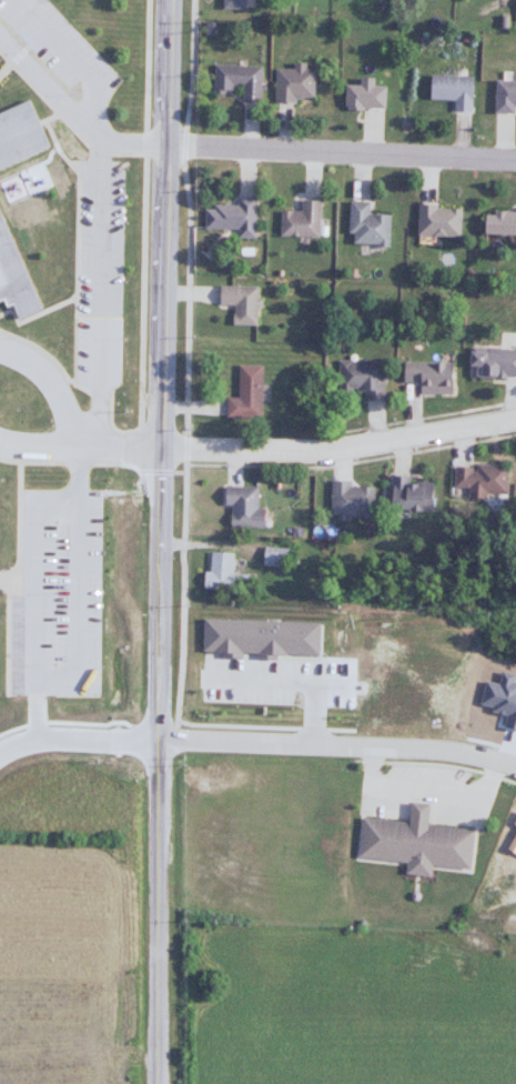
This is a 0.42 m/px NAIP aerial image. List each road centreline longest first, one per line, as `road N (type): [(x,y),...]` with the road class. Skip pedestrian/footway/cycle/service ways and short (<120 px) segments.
road 1 (secondary): [(148,1083),(160,742),(166,0)]
road 2 (residential): [(515,774),(467,759),(160,742)]
road 3 (residential): [(515,419),(346,448),(163,446)]
road 4 (residential): [(515,158),(166,143)]
road 5 (residential): [(160,742),(33,739),(0,754)]

